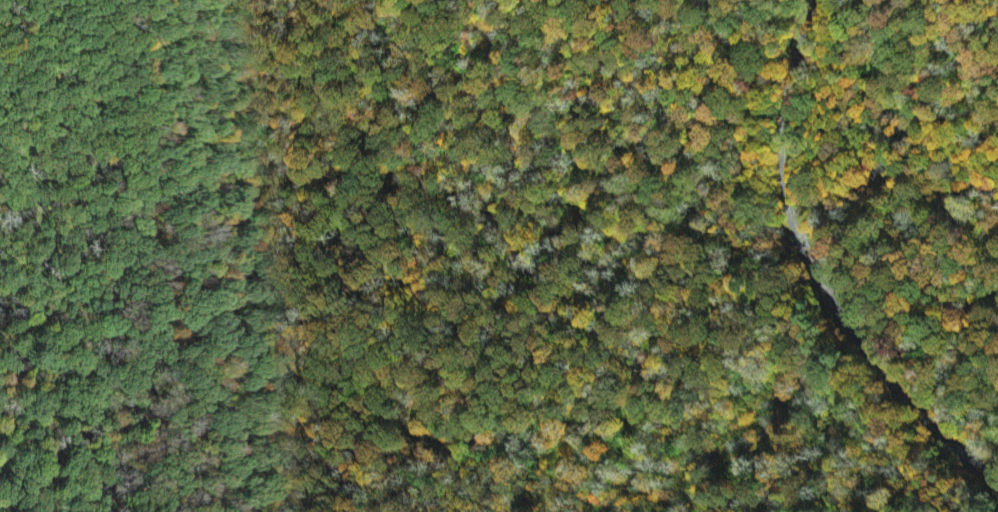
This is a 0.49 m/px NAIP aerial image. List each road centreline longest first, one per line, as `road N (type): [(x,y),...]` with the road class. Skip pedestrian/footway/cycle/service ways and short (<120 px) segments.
road 1 (secondary): [(997,486),(868,353),(826,291),(794,221),(787,115),(821,0)]

